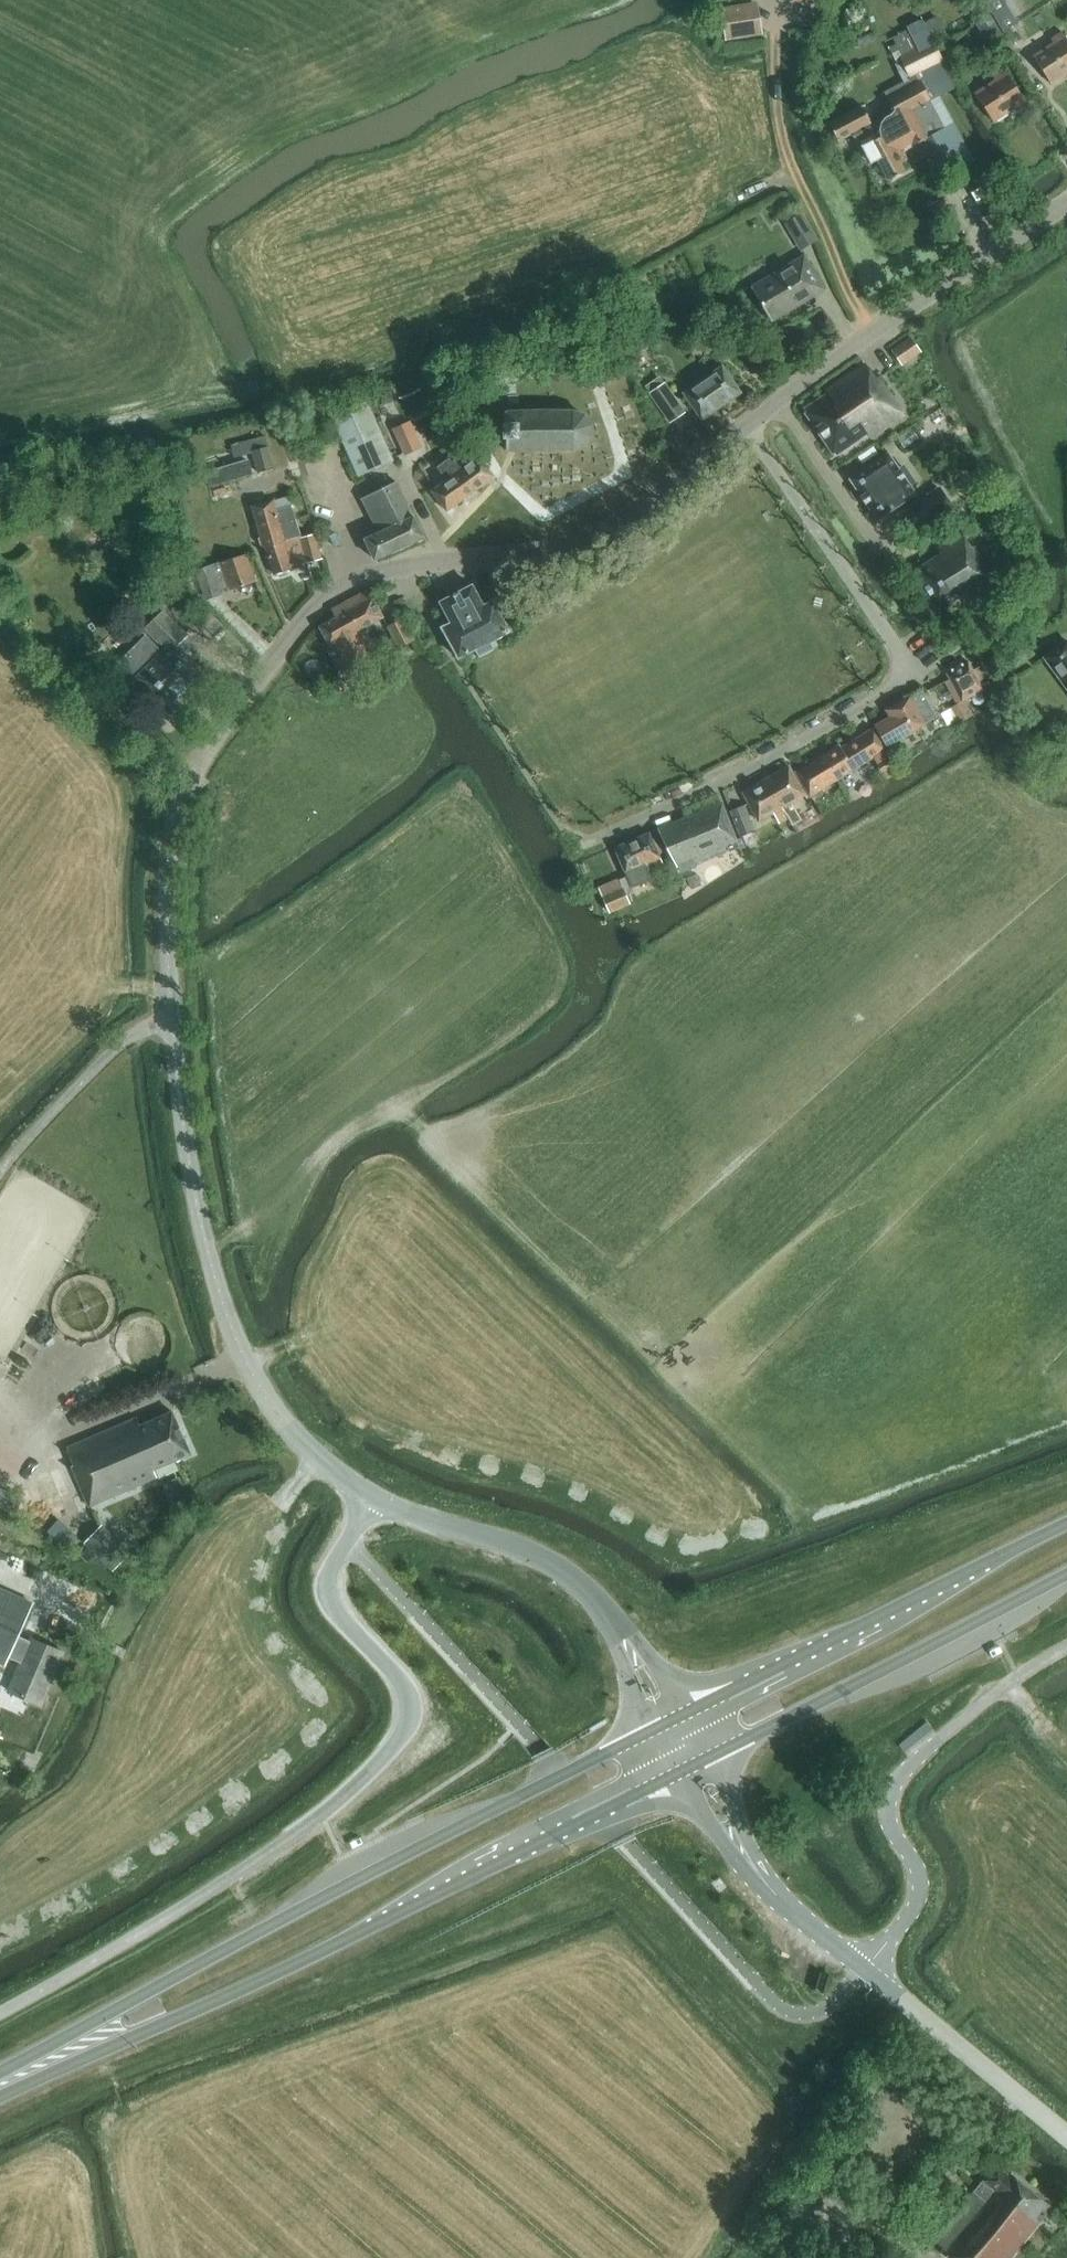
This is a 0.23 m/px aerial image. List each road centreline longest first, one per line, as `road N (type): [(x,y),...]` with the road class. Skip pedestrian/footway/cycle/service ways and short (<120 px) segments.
road 1 (tertiary): [(371,1497),(318,1459),(281,1419),(246,1362),(219,1293),(192,1183),(171,1027),(171,869),(185,788),(265,669),(341,586),(596,537),(745,427)]
road 2 (unclassified): [(0,2014),(272,1850),(386,1755),(403,1730),(405,1695),(331,1601),(330,1579),(371,1497)]
road 3 (trunk): [(0,2090),(216,2002),(678,1774)]
road 4 (trunk): [(654,1730),(366,1875),(0,2077)]
road 5 (residential): [(584,840),(720,783),(882,697),(904,673),(897,650),(745,427)]
road 6 (unclassified): [(862,1969),(908,1919),(920,1892),(920,1873),(886,1817),(891,1788),(1018,1675),(1066,1648)]
road 7 (trunk): [(1066,1523),(689,1712)]
road 8 (trunk): [(713,1756),(1066,1573)]
road 9 (tertiary): [(745,427),(1066,204)]
road 10 (tertiary): [(1066,2137),(862,1969)]
road 11 (tertiary): [(604,1610),(566,1572),(533,1554),(371,1497)]
road 12 (tertiary): [(678,1774),(727,1849),(773,1892)]
road 13 (tertiary): [(773,1892),(713,1756)]
road 14 (tertiary): [(689,1712),(631,1632),(604,1610)]
road 15 (tertiary): [(604,1610),(654,1730)]

